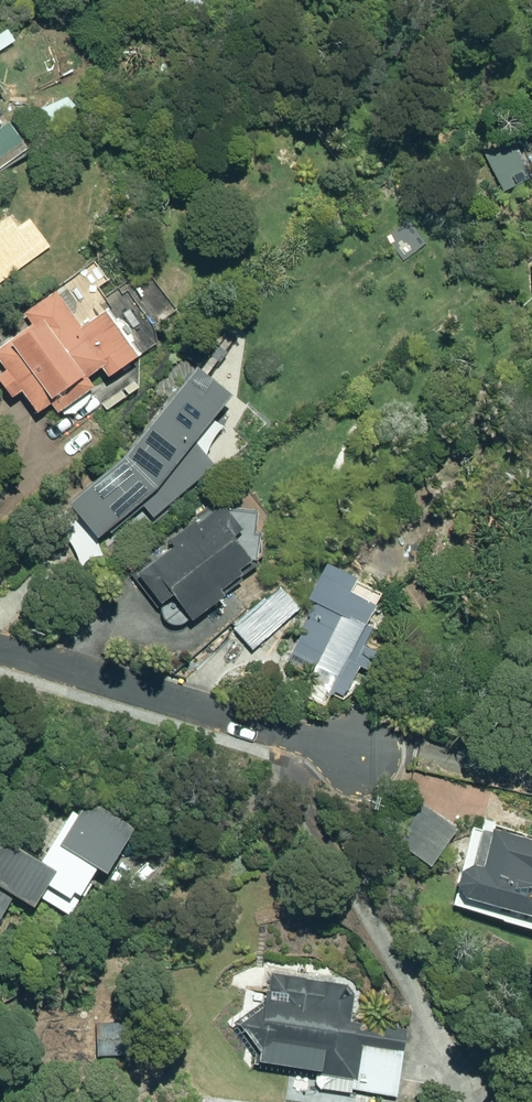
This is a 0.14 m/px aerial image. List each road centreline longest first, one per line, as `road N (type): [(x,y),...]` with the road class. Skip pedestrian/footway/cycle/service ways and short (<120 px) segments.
road 1 (residential): [(0,646),(364,758)]

